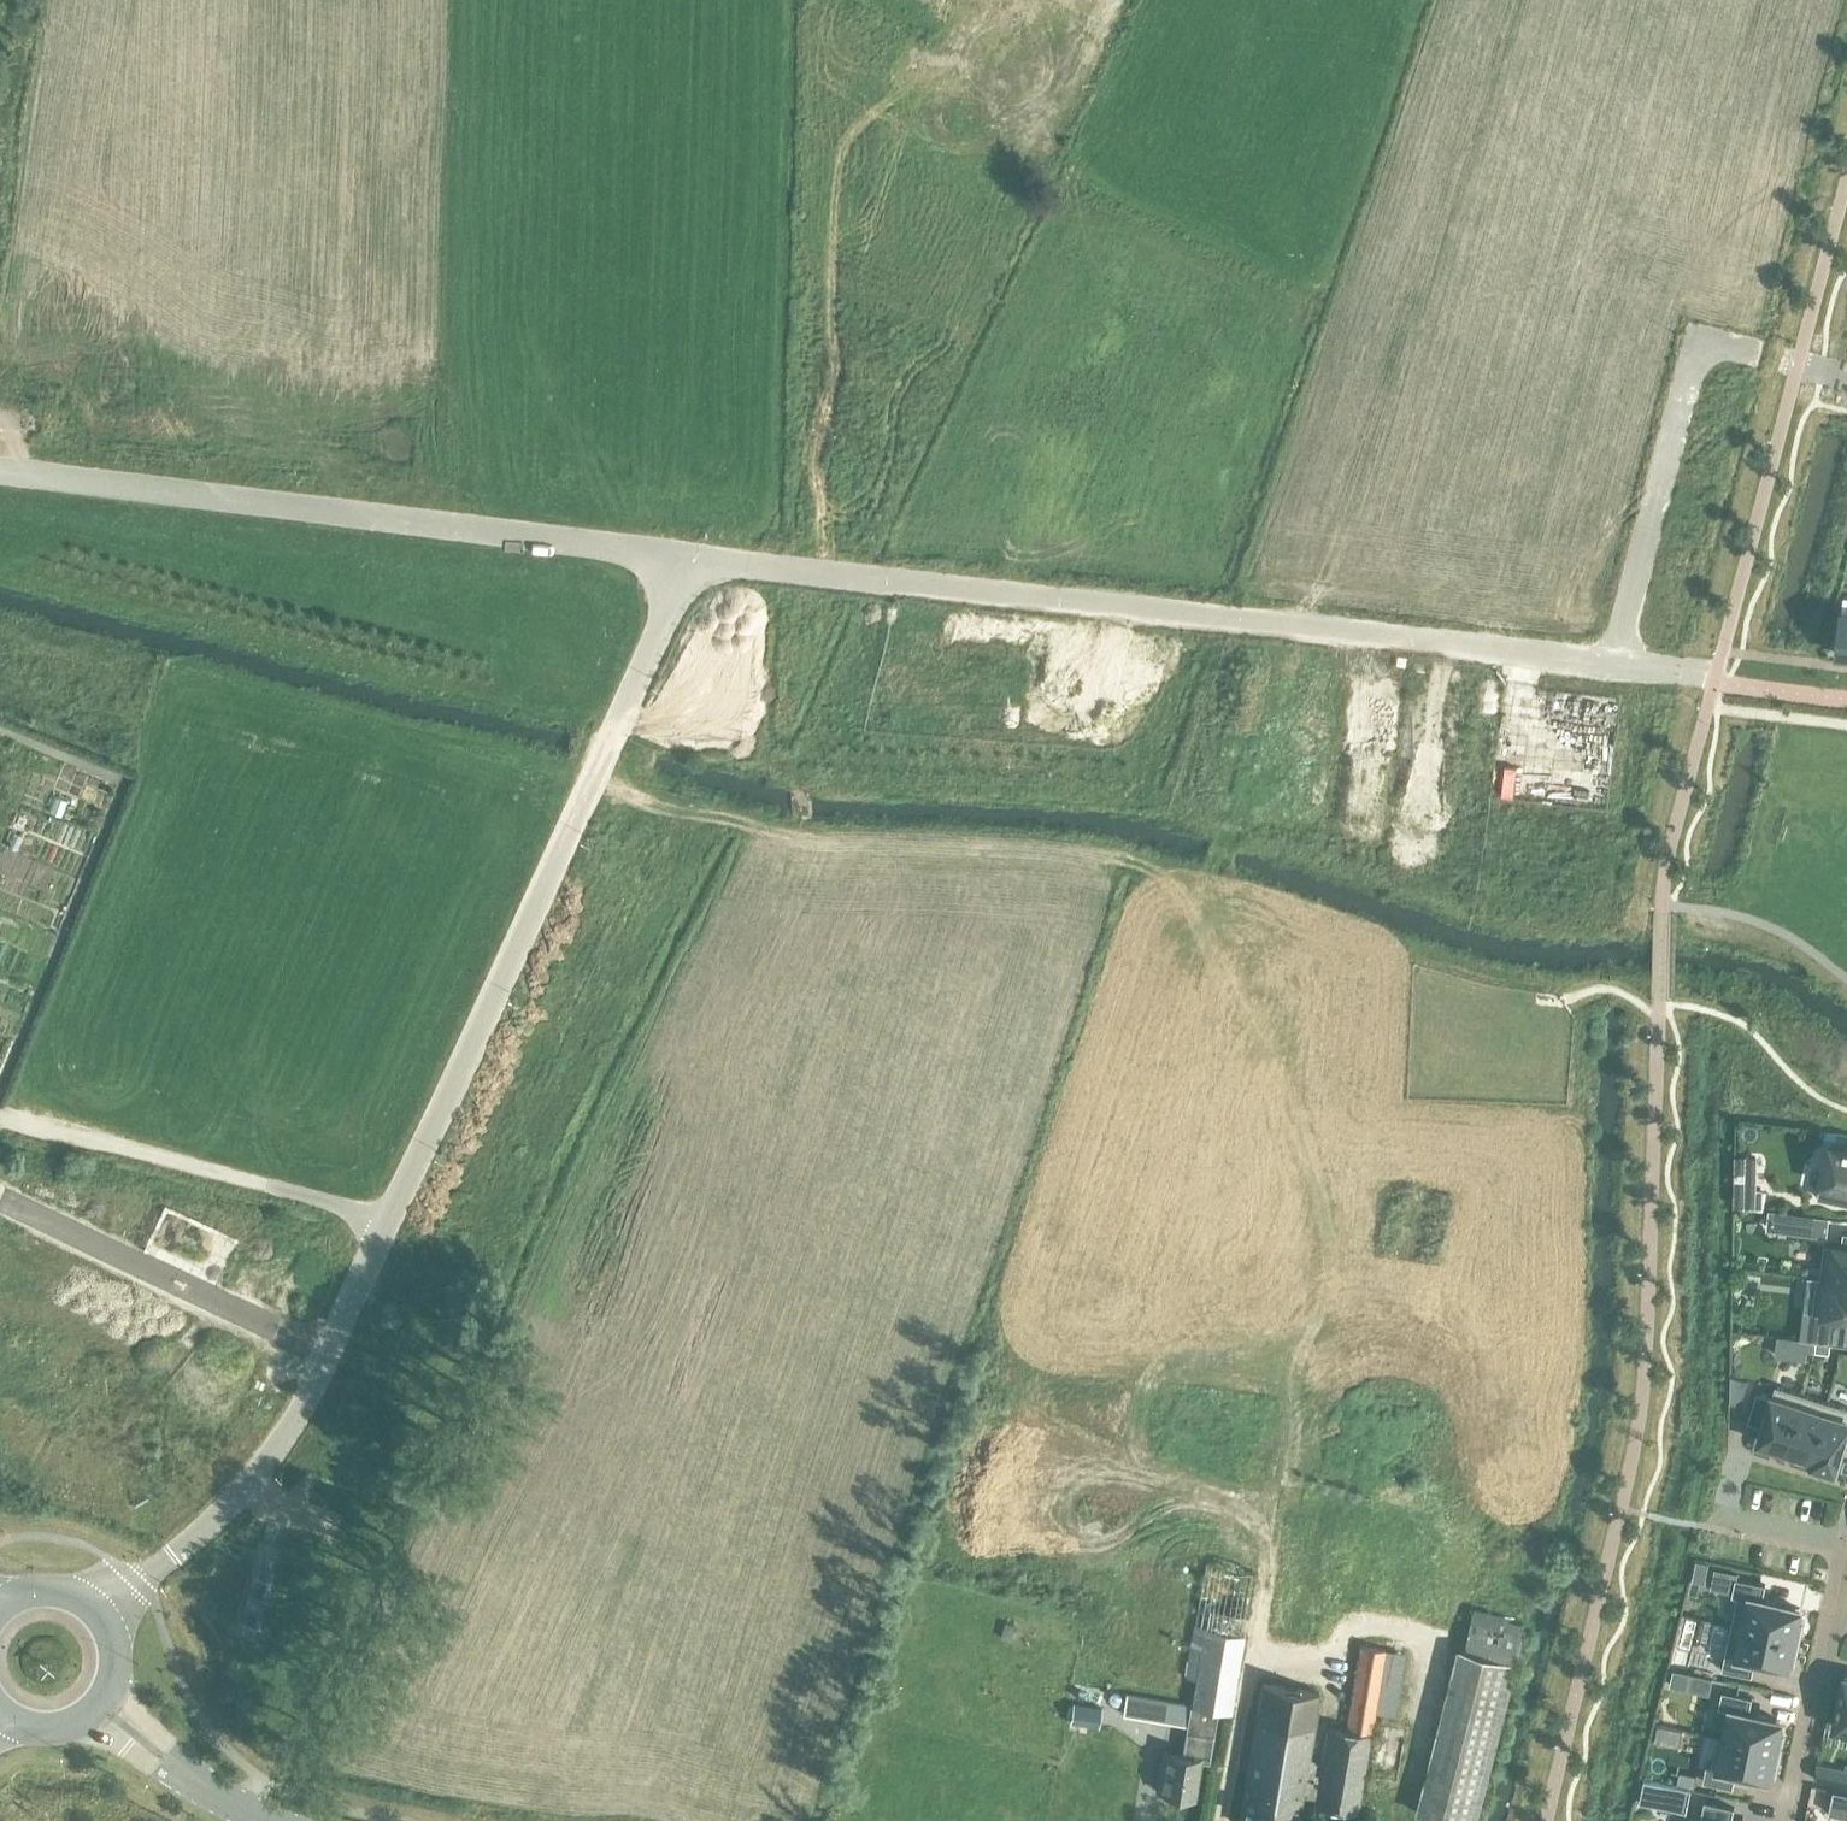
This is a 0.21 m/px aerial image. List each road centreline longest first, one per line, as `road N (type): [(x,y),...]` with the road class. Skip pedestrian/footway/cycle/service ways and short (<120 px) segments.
road 1 (unclassified): [(390,1223),(668,612),(684,561),(0,471)]
road 2 (residential): [(1184,21),(1622,272)]
road 3 (unclassified): [(101,1621),(222,1516),(275,1457),(322,1377),(390,1223)]
road 4 (residential): [(1072,209),(1255,285),(1283,220),(1105,139)]
road 5 (residential): [(1072,209),(907,555)]
road 6 (residential): [(421,469),(445,94)]
road 7 (residential): [(421,469),(715,507)]
road 8 (residential): [(445,94),(732,107)]
road 9 (residential): [(1797,1820),(1846,1550)]
road 10 (track): [(257,1183),(0,1112)]
road 11 (residential): [(1622,272),(1704,32)]
road 12 (residential): [(1511,600),(1266,569)]
road 13 (residential): [(725,265),(715,507)]
road 14 (residential): [(956,275),(725,265)]
road 15 (residential): [(1622,272),(1798,367)]
road 16 (residential): [(1562,450),(1622,272)]
road 17 (residential): [(1511,600),(1562,450)]
road 18 (residential): [(732,107),(725,265)]
road 19 (residential): [(1184,21),(1147,51),(1105,139)]
road 20 (residential): [(856,29),(956,34),(985,0)]
road 21 (residential): [(1432,398),(1562,450)]
road 22 (tertiary): [(76,1719),(200,1784)]
road 23 (unclassified): [(390,1223),(257,1183)]
road 24 (tertiary): [(200,1784),(107,1686)]

